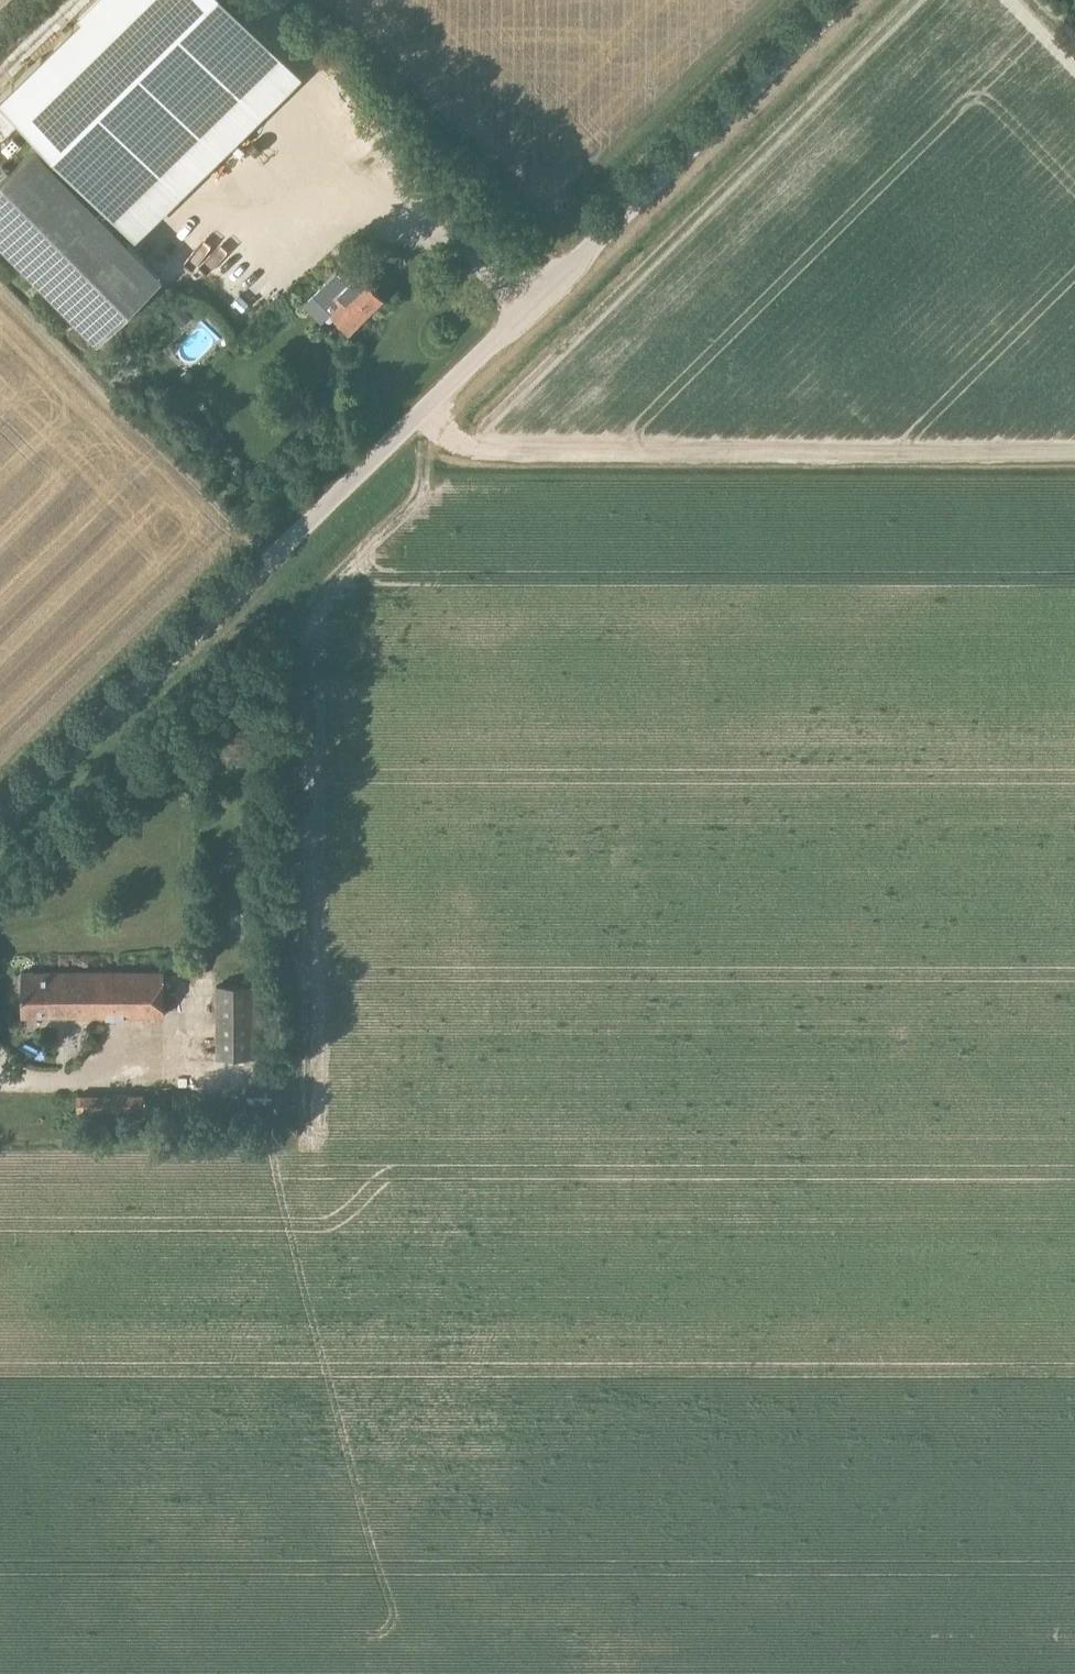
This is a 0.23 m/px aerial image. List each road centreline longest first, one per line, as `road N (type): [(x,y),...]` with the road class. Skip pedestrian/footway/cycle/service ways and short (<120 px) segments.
road 1 (unclassified): [(0,823),(841,0)]

